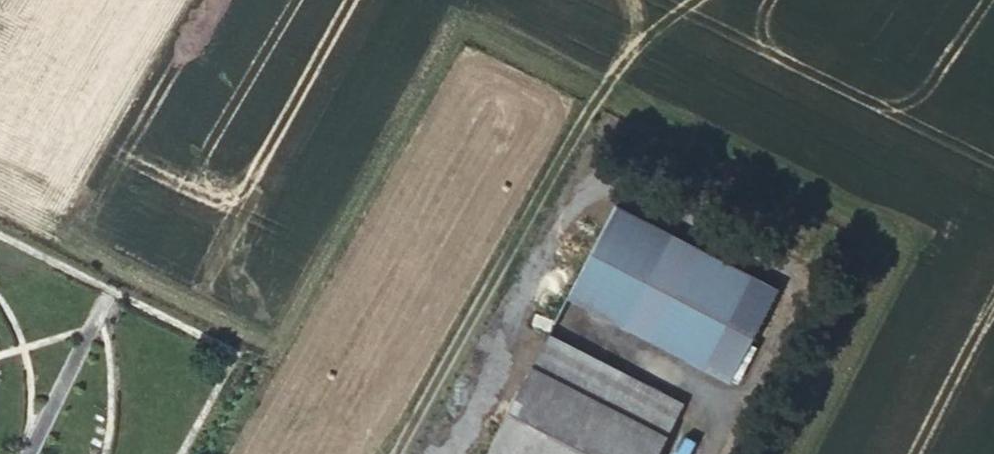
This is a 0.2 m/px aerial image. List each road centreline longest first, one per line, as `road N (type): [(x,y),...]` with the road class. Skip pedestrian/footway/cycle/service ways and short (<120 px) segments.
road 1 (track): [(689,0),(604,73),(392,453)]

